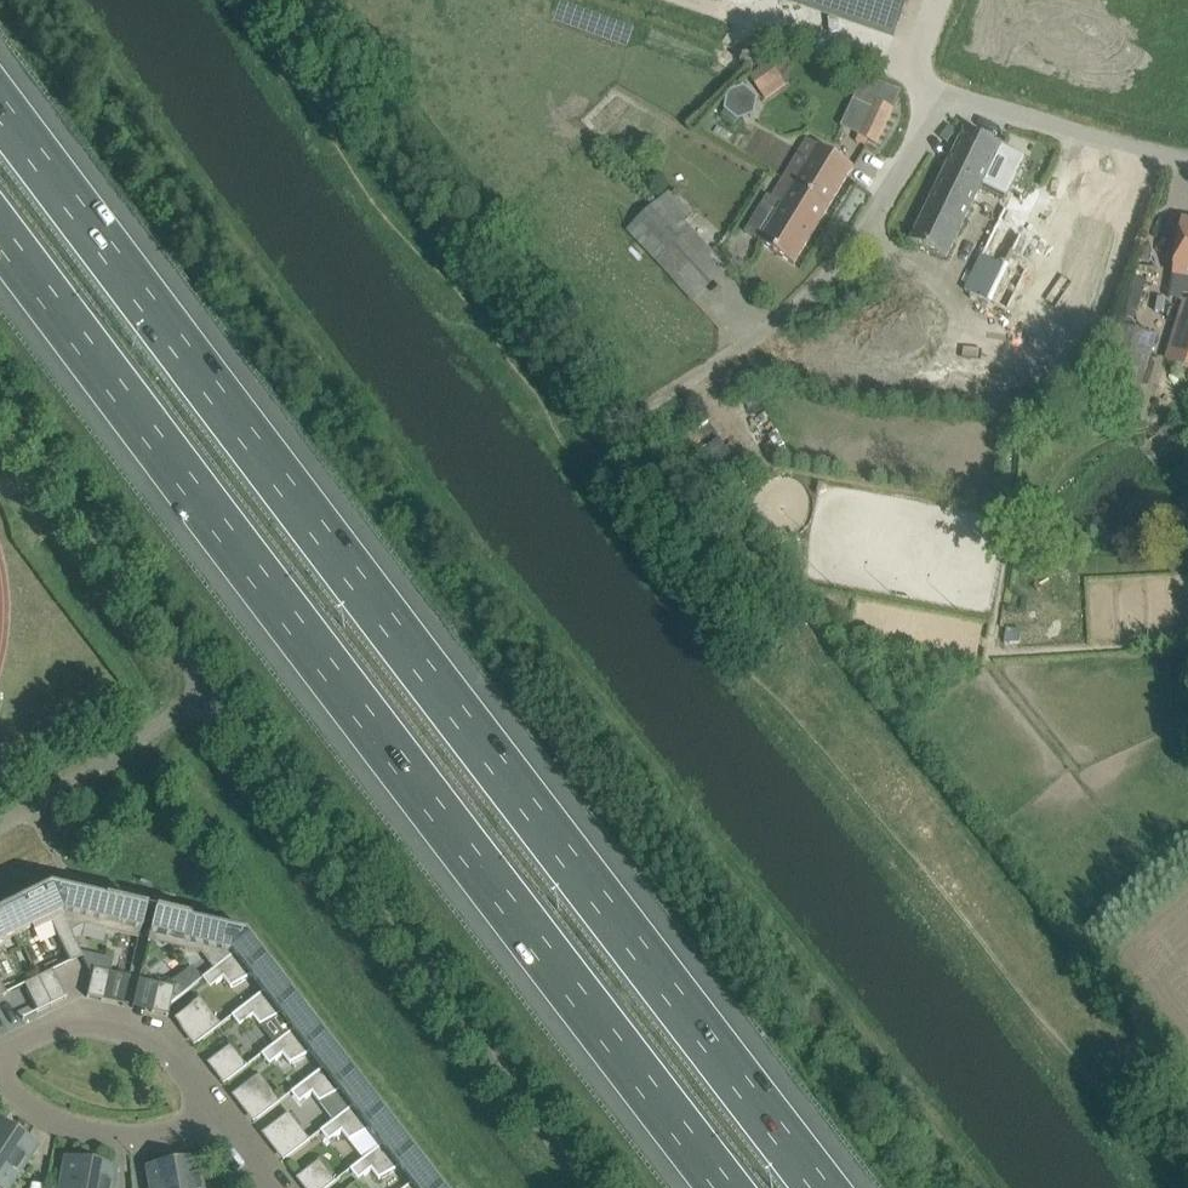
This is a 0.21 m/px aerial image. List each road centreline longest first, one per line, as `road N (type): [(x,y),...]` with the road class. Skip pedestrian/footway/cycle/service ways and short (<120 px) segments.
road 1 (track): [(1172,1187),(926,869),(499,359),(228,0)]
road 2 (motorway): [(830,1187),(0,102)]
road 3 (motorway): [(0,225),(736,1187)]
road 4 (unclassified): [(710,368),(834,282),(944,104),(971,98),(1187,159)]
road 5 (residential): [(212,1113),(162,1049),(122,1031),(59,1025),(0,1055)]
road 6 (track): [(691,0),(912,76)]
road 7 (residential): [(212,1113),(183,1126),(106,1135),(43,1112),(0,1076)]

